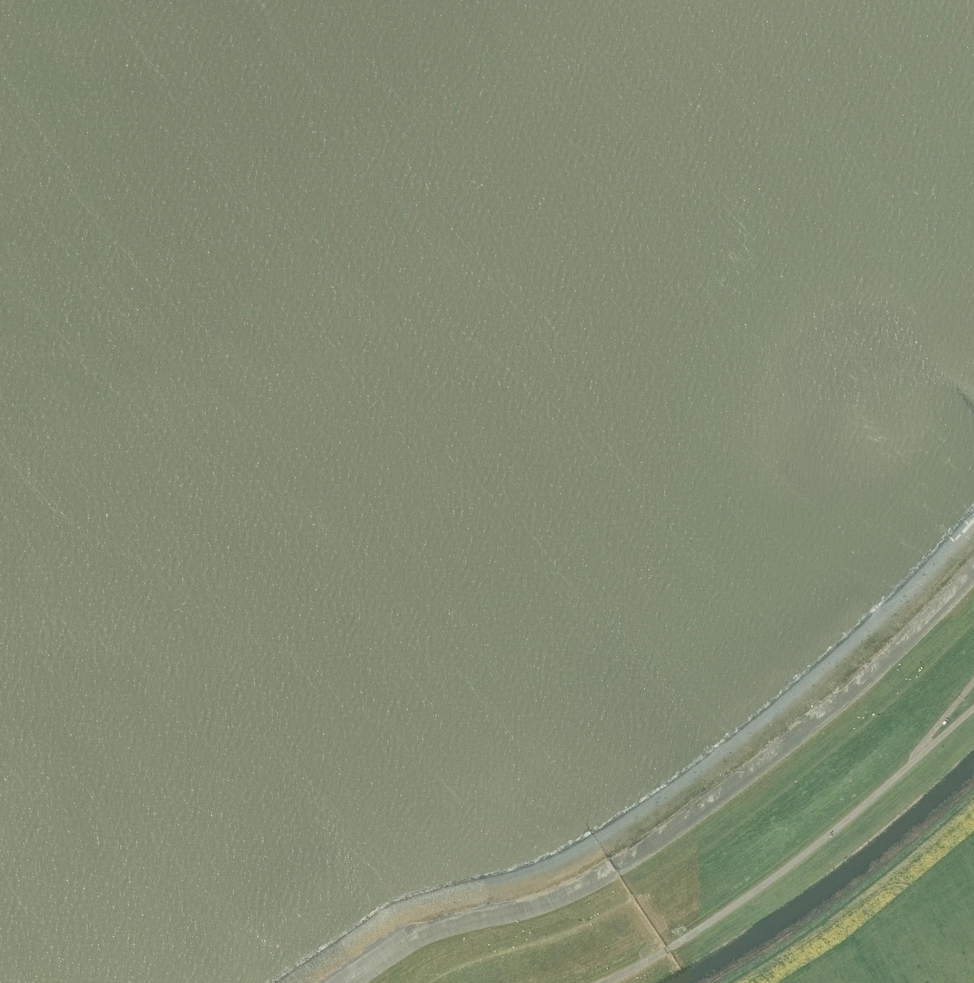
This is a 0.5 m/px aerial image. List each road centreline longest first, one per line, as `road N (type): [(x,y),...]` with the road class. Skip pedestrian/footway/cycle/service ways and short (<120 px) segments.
road 1 (unclassified): [(605,982),(742,902),(917,757)]

